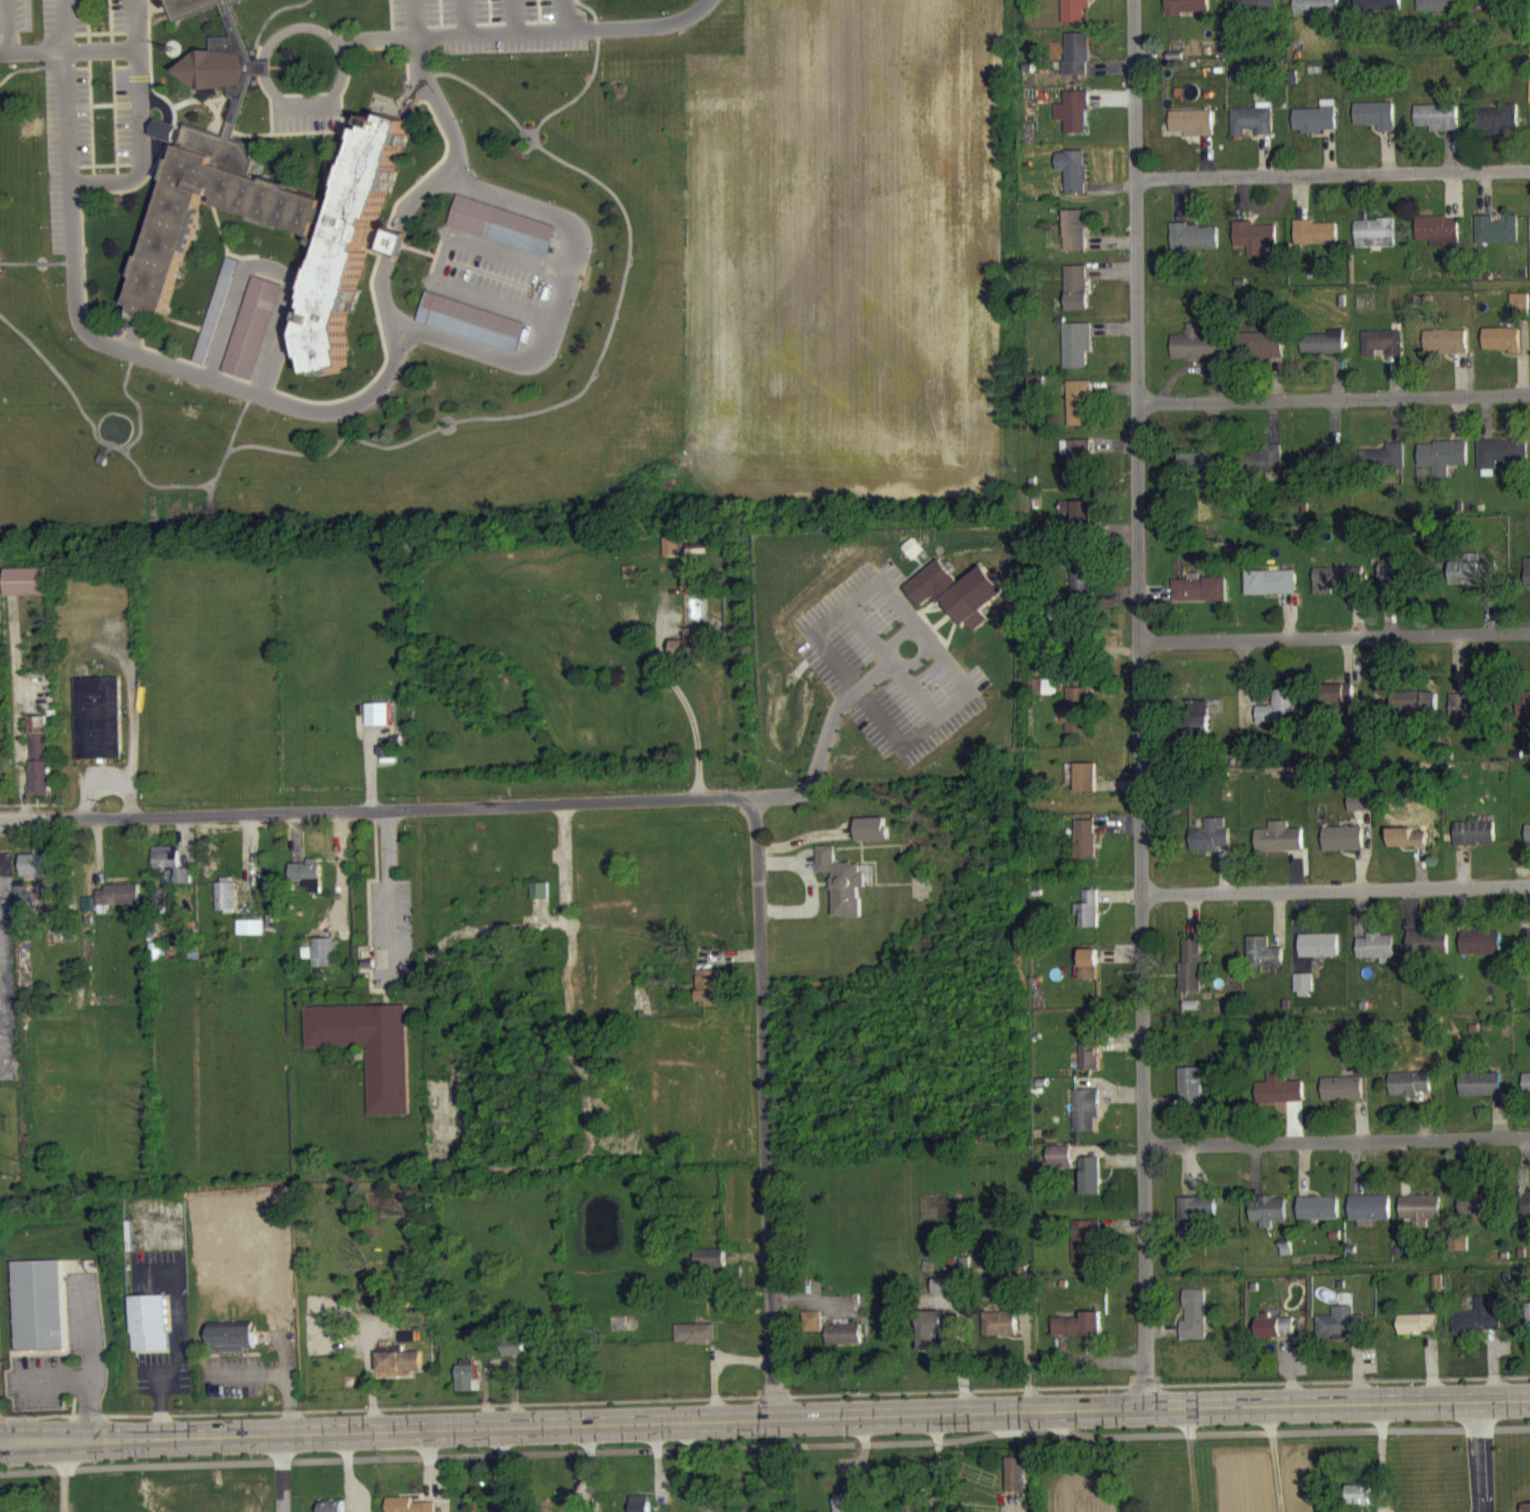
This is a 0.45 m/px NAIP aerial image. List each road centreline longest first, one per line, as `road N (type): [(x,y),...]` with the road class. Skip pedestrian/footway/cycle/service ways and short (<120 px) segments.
road 1 (secondary): [(0,1443),(1529,1400)]
road 2 (residential): [(1133,0),(1146,1407)]
road 3 (residential): [(418,48),(455,139),(455,159),(399,218),(381,283),(395,343),(385,373),(372,394),(326,409),(87,338),(78,327),(65,60)]
road 4 (residential): [(0,824),(384,820),(745,801)]
road 5 (residential): [(745,801),(774,1419)]
road 6 (residential): [(446,177),(578,221),(580,256),(537,357),(521,362),(391,329)]
road 7 (residential): [(334,57),(646,40),(695,28),(717,0)]
road 8 (residential): [(1135,177),(1529,169)]
road 9 (residential): [(1137,402),(1529,393)]
road 10 (residential): [(1138,641),(1529,631)]
road 11 (residential): [(1140,893),(1529,884)]
road 12 (residential): [(1143,1145),(1529,1136)]
road 13 (residential): [(135,59),(0,64)]

